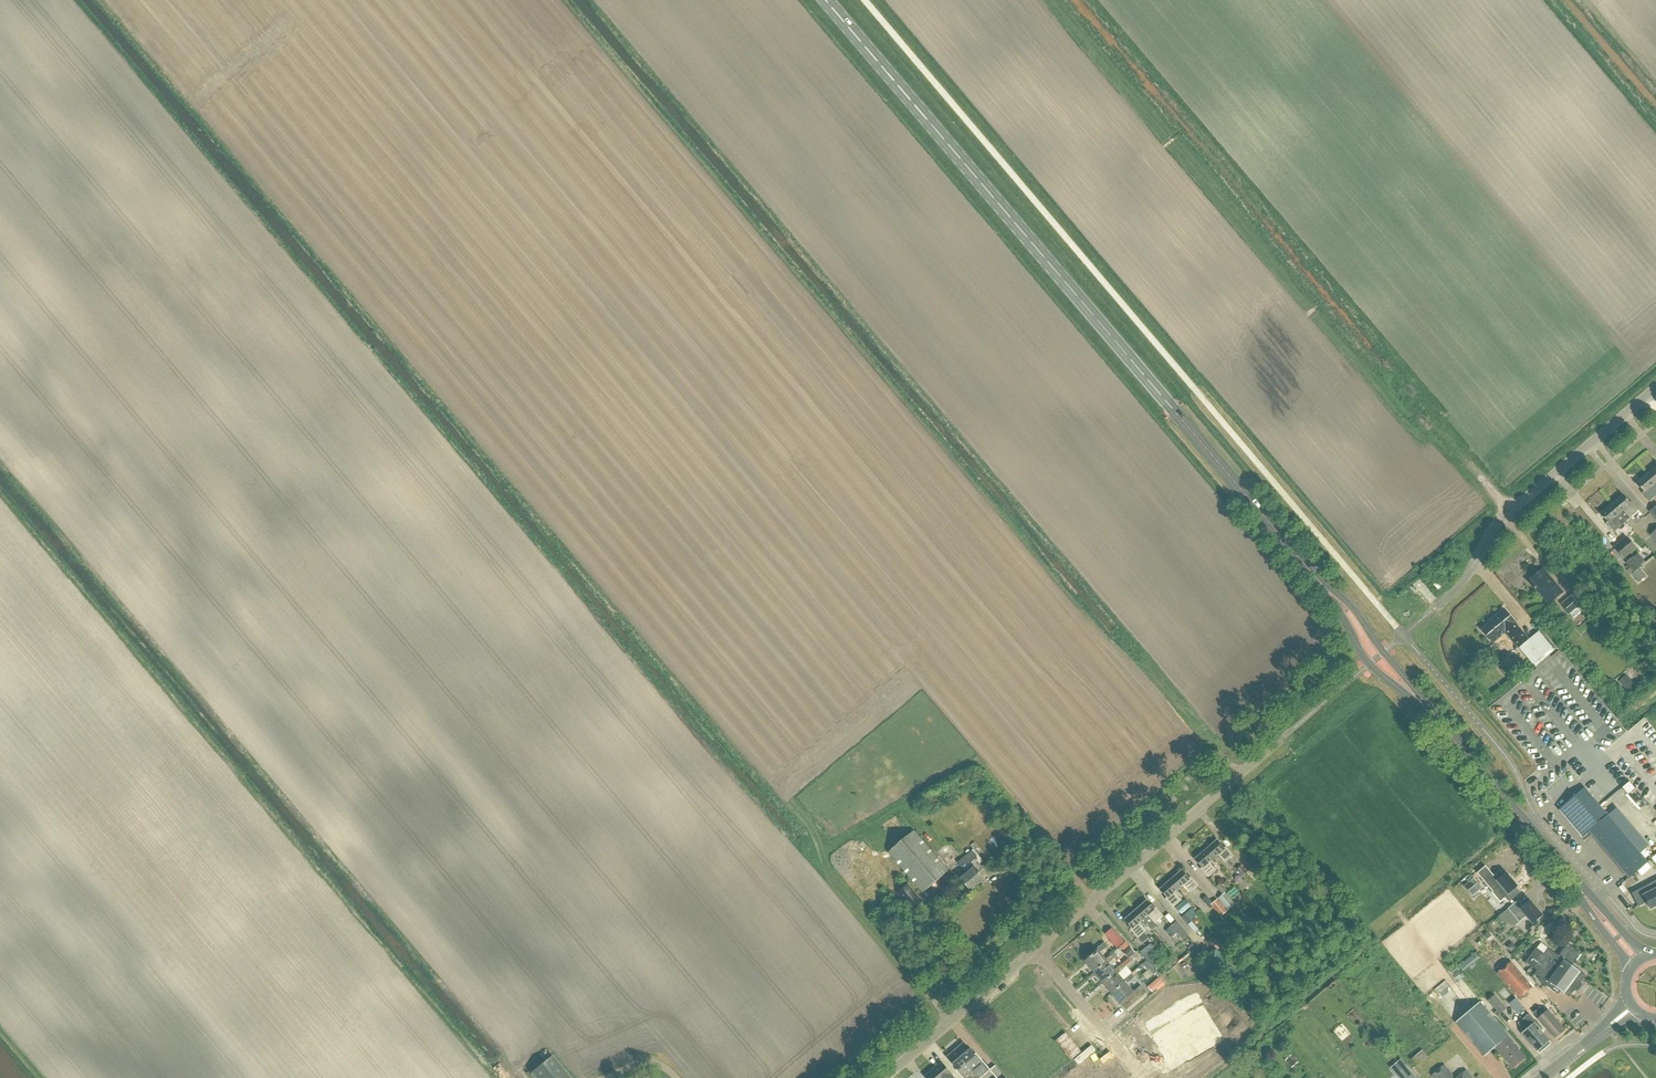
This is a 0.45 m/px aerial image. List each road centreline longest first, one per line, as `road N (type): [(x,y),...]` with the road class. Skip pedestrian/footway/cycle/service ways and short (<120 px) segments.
road 1 (primary): [(1323,586),(824,0)]
road 2 (primary): [(1638,964),(1422,704)]
road 3 (residential): [(1034,948),(1284,738)]
road 4 (unclassified): [(1437,607),(1508,512),(1655,388)]
road 5 (residential): [(882,1077),(1034,948)]
road 6 (residential): [(1144,1077),(1034,948)]
road 7 (primary): [(1323,586),(1368,665),(1422,704)]
road 8 (primary): [(1422,704),(1357,611),(1323,586)]

